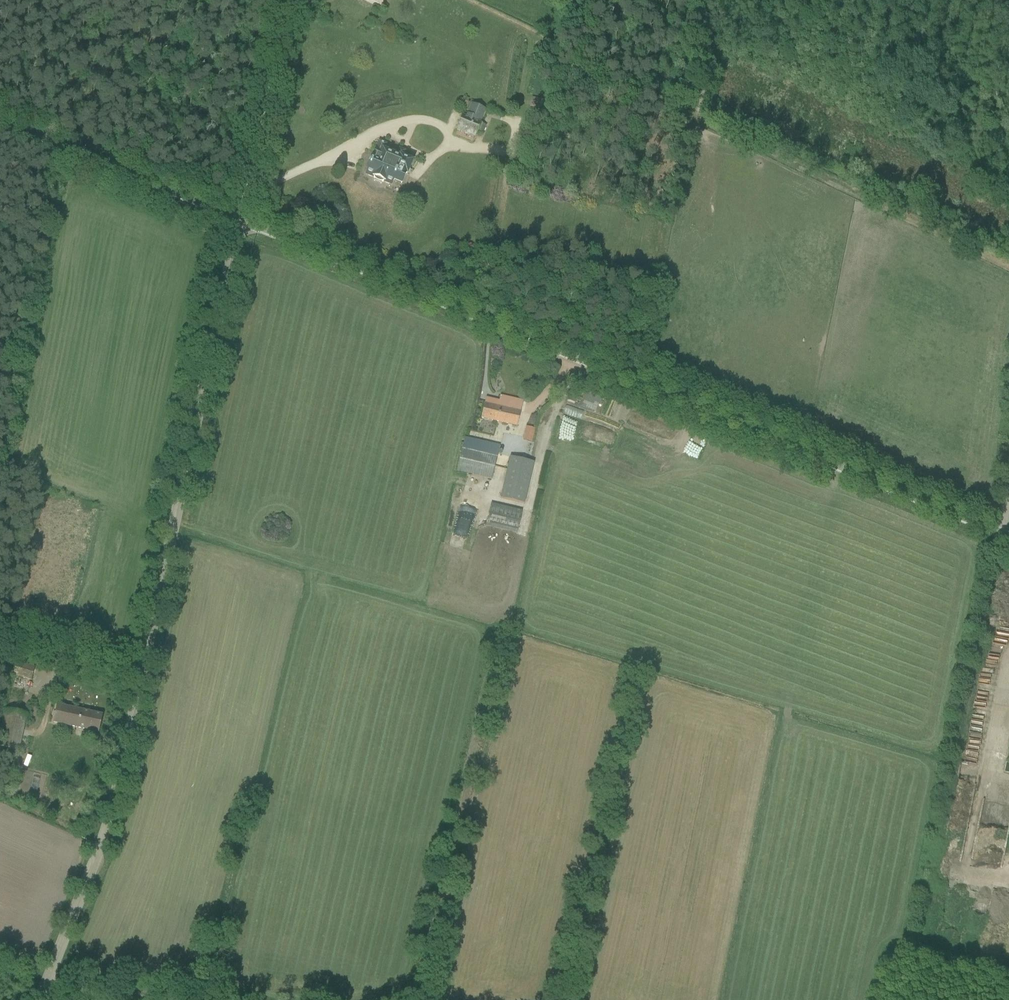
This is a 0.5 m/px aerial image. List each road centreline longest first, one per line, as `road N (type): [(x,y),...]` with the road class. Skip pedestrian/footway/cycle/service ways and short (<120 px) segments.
road 1 (secondary): [(1008,539),(240,218)]
road 2 (tertiary): [(240,218),(102,841),(39,999)]
road 3 (track): [(247,193),(404,122),(436,123),(448,145),(420,172)]
road 4 (secondary): [(240,218),(0,120)]
road 5 (track): [(247,193),(287,0)]
road 6 (track): [(0,621),(144,660)]

